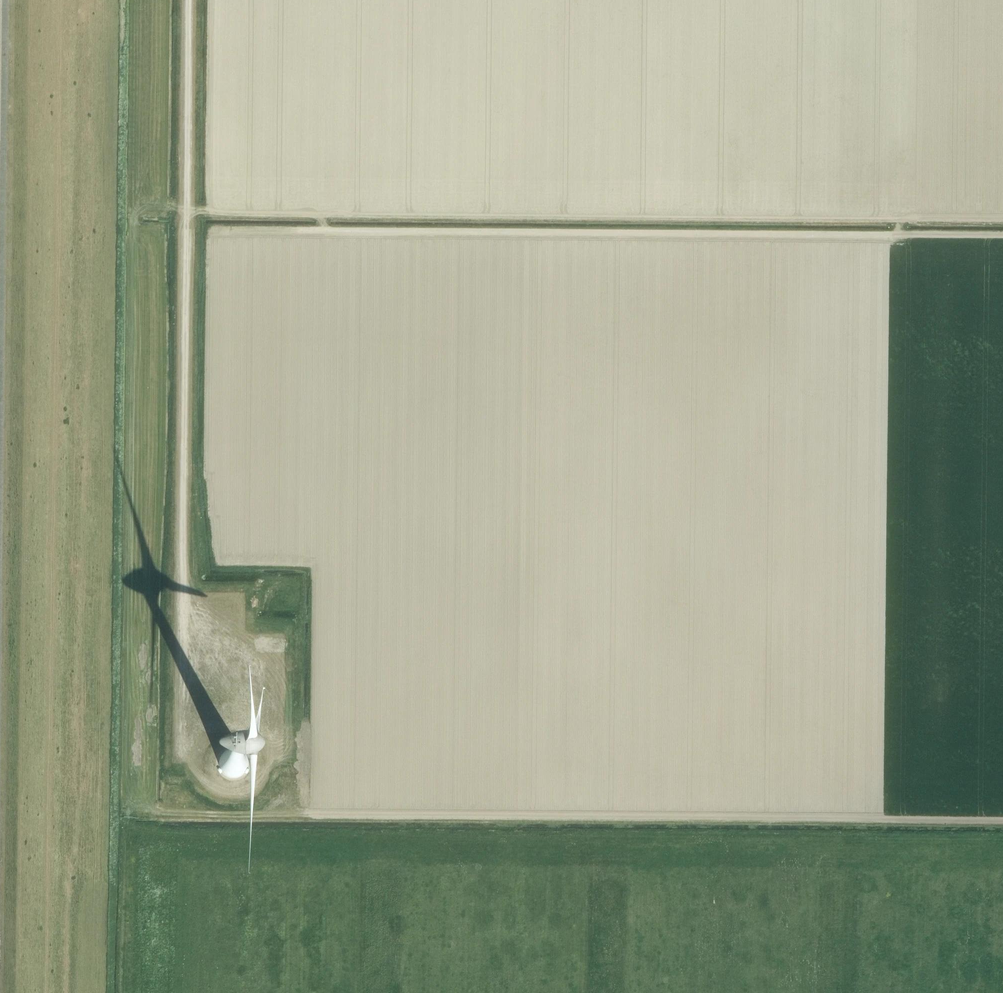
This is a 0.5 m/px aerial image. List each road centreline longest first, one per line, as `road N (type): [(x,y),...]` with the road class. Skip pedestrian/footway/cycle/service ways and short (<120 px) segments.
road 1 (unclassified): [(0,432),(5,0)]

